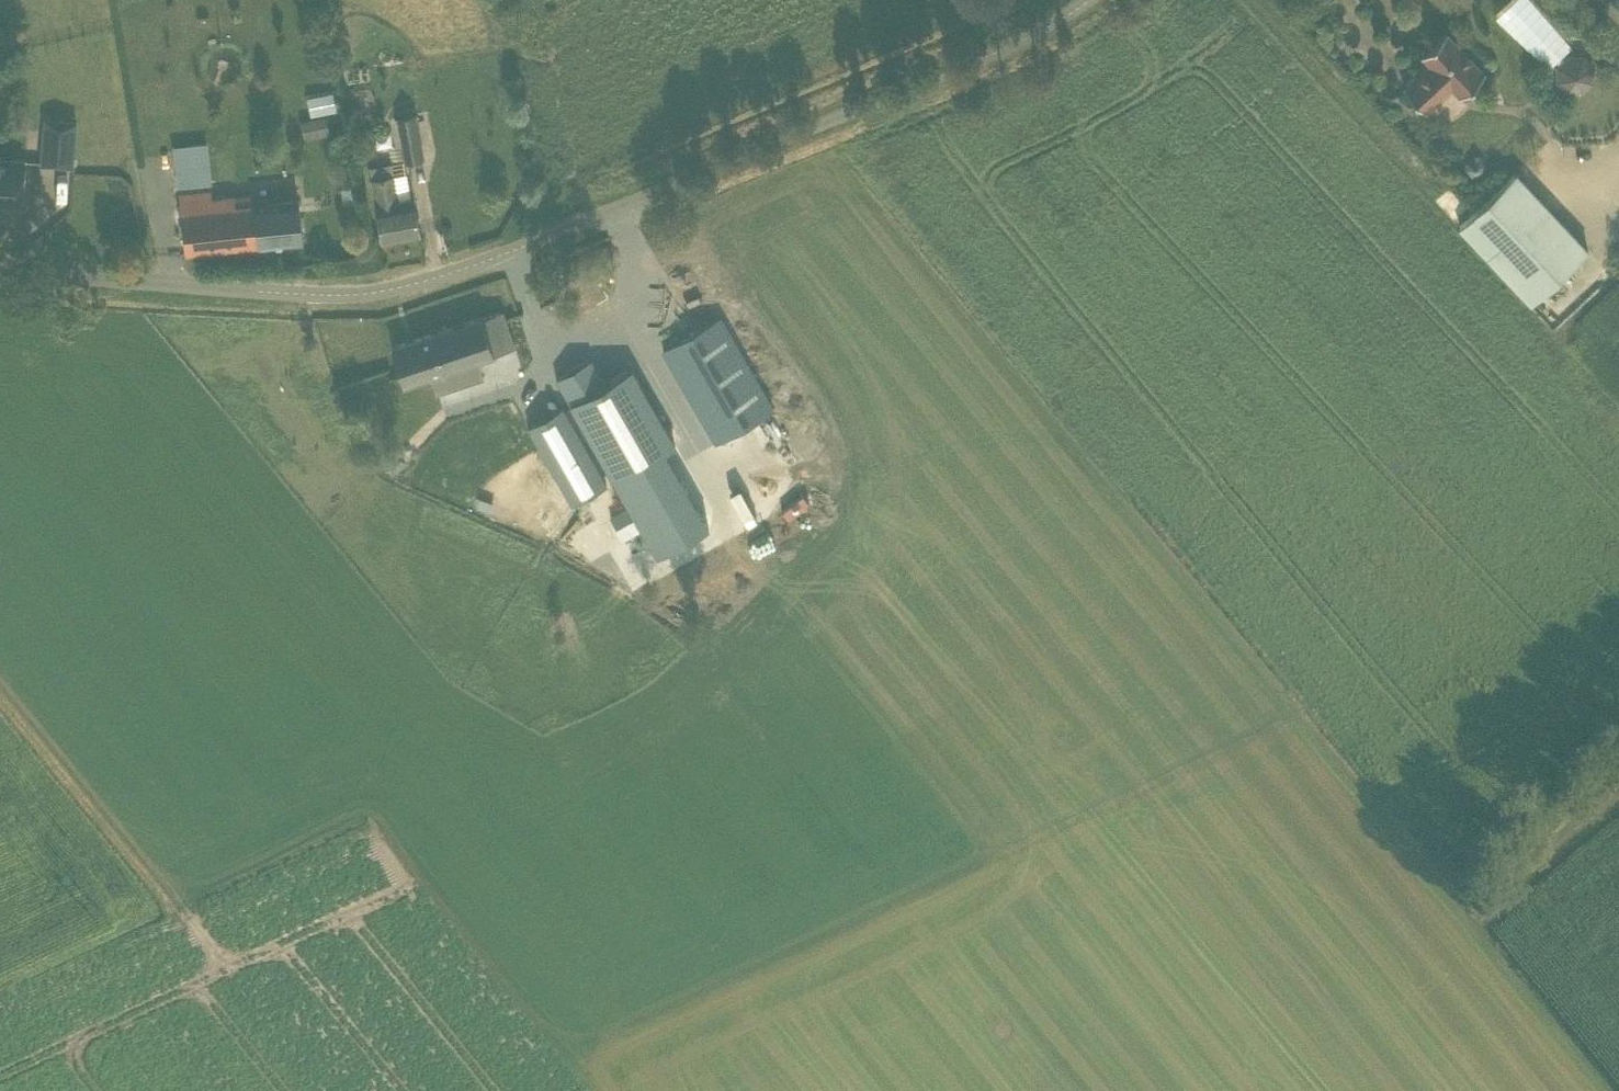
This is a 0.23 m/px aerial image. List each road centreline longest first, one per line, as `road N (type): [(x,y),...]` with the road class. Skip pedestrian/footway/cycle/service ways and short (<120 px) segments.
road 1 (unclassified): [(0,264),(251,297),(364,292),(475,262),(1046,26),(1084,0)]
road 2 (track): [(171,902),(0,692)]

